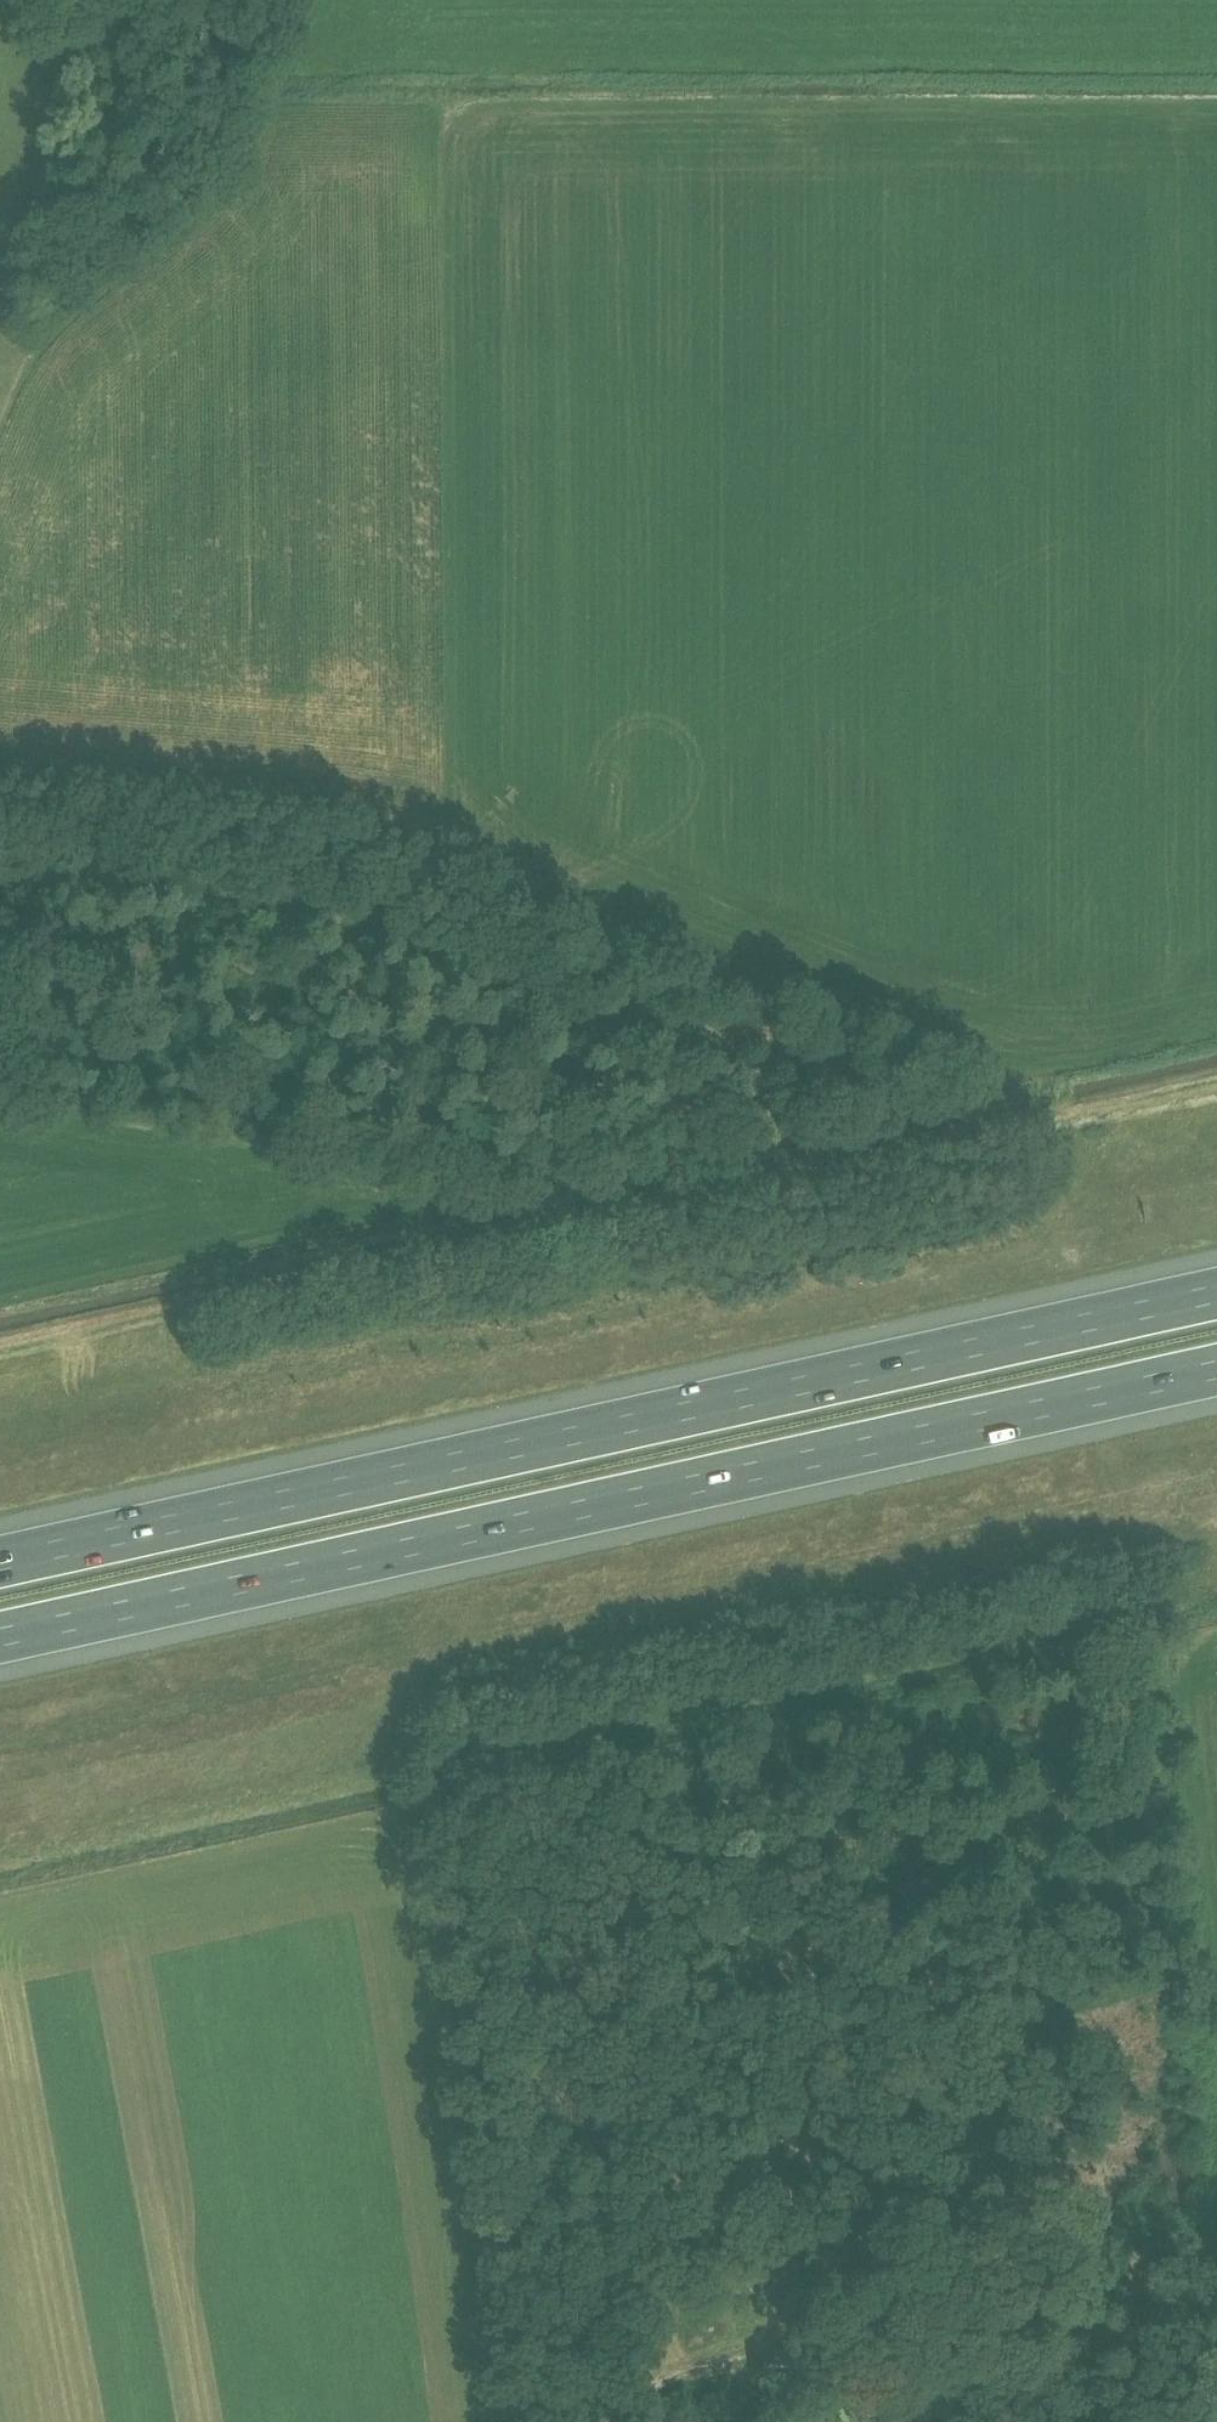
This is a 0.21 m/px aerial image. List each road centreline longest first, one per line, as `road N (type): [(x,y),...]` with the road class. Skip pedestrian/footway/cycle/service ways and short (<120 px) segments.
road 1 (motorway): [(1216,1295),(0,1562)]
road 2 (motorway): [(0,1636),(1216,1370)]
road 3 (track): [(0,943),(91,952),(630,1082),(706,1063),(768,1006)]

